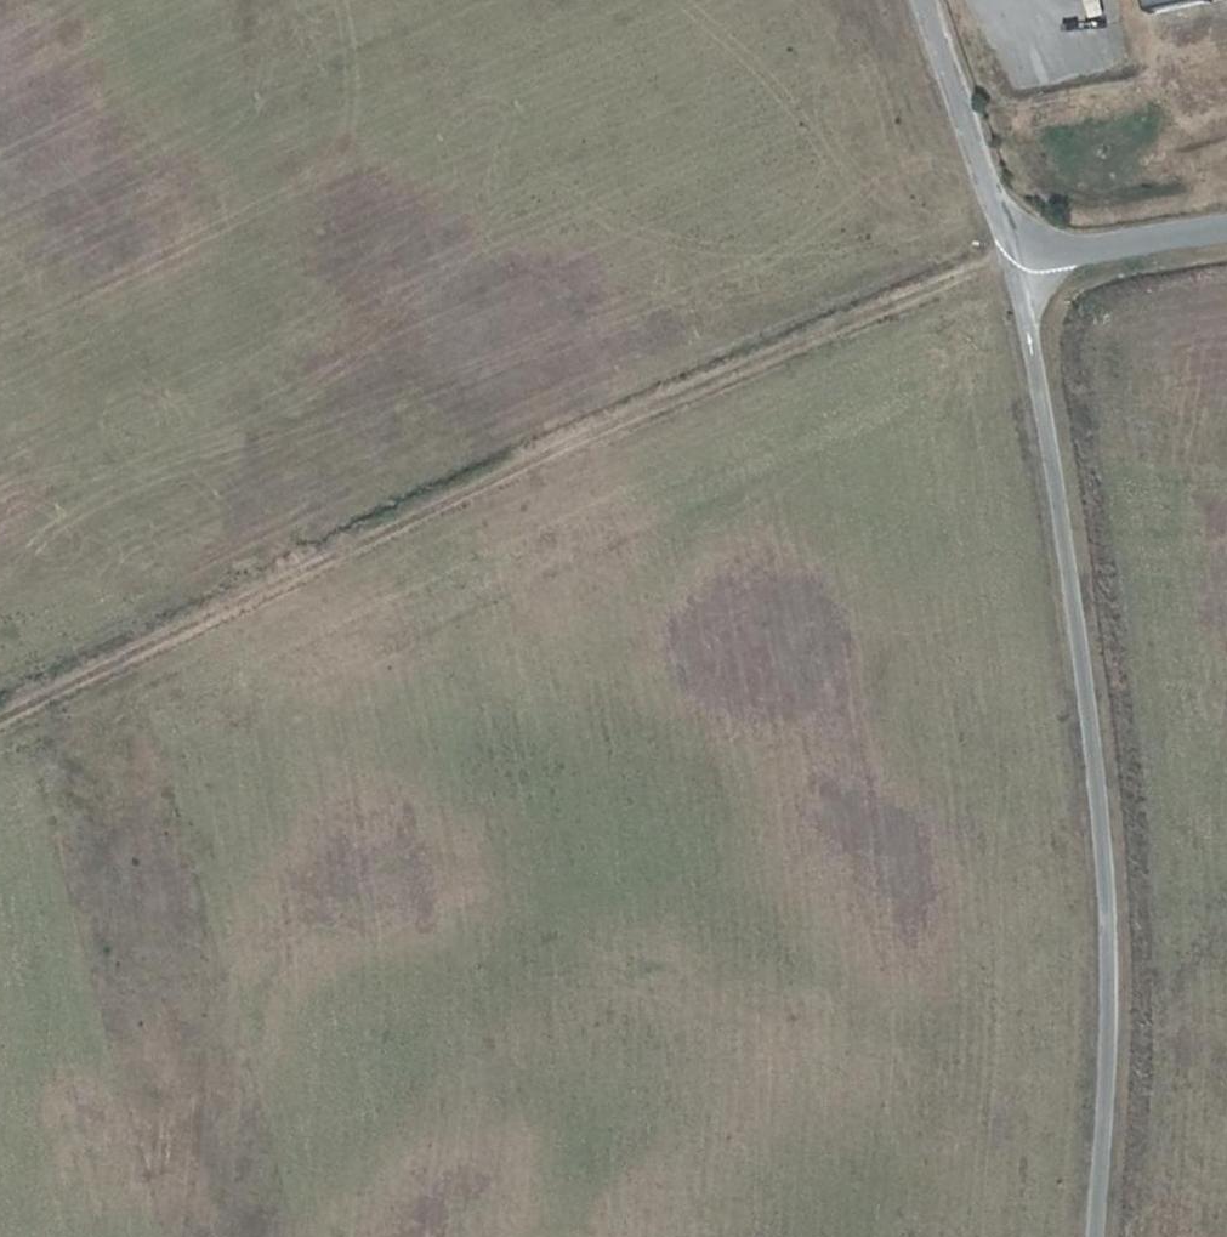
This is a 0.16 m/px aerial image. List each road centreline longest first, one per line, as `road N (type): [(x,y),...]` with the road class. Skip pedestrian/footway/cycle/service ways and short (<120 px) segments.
road 1 (track): [(0,732),(768,349),(1021,251)]
road 2 (unclassified): [(1021,251),(1105,820),(1110,986),(1091,1236)]
road 3 (unclassified): [(1021,251),(932,0)]
road 4 (unclassified): [(1226,228),(1021,251)]

